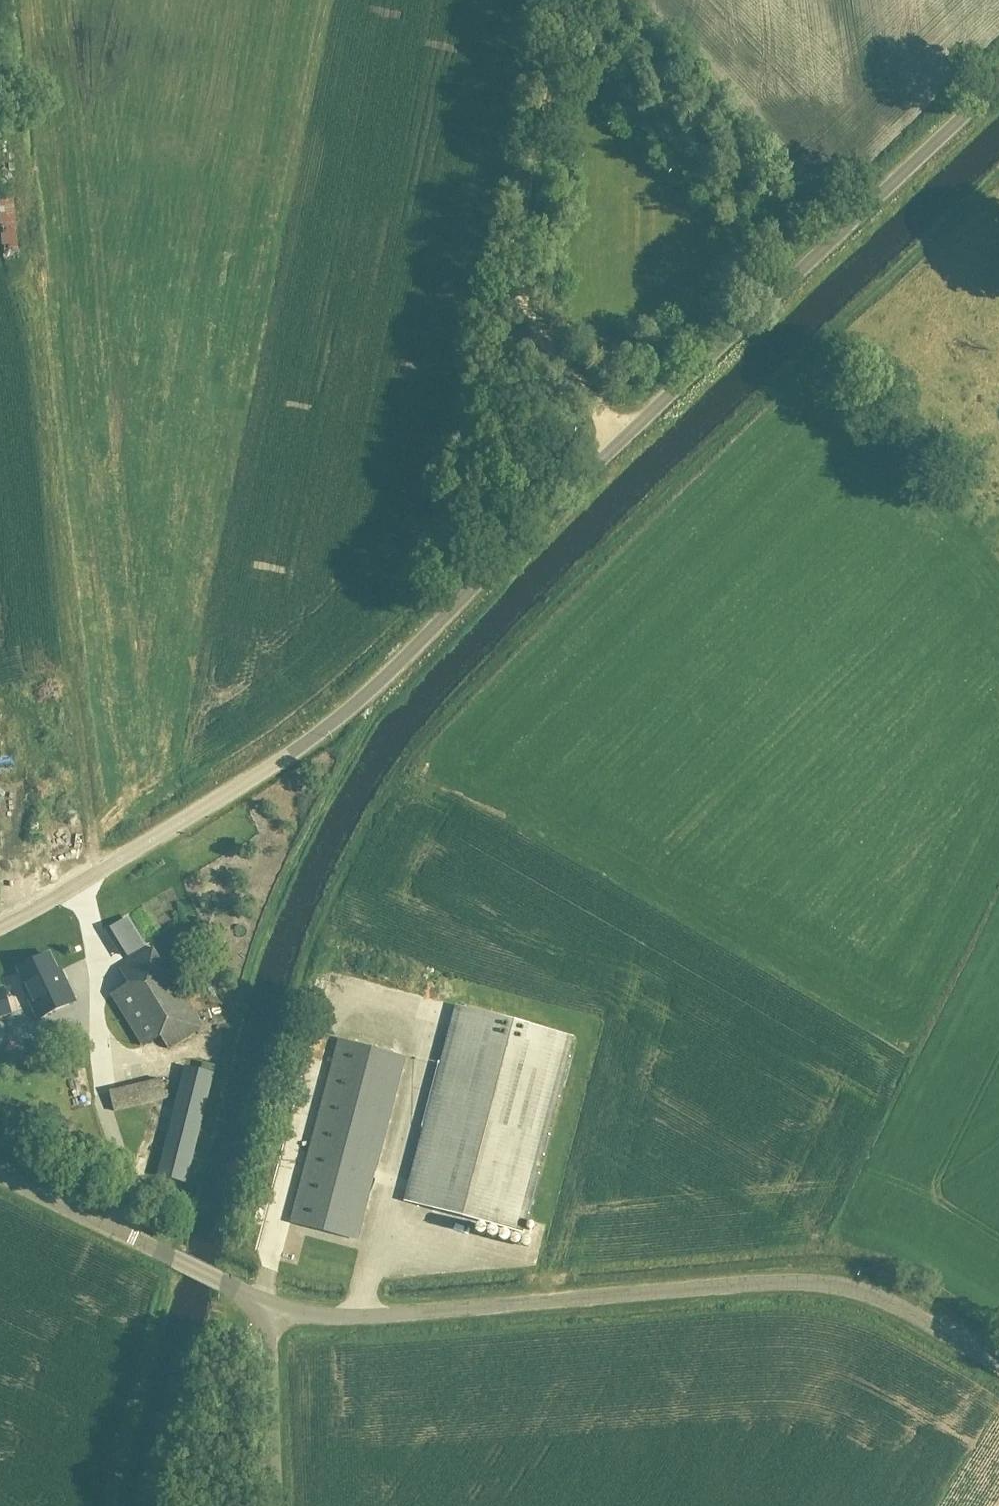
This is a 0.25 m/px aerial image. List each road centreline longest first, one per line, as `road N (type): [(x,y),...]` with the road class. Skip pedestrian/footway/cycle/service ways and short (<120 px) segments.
road 1 (track): [(0,18),(95,878)]
road 2 (unclassified): [(0,929),(210,814),(336,725),(623,443)]
road 3 (unclassified): [(998,1368),(853,1289),(799,1284),(343,1321),(271,1313)]
road 4 (unclassified): [(623,443),(998,82)]
road 5 (unclassified): [(572,0),(516,278),(545,343),(623,443)]
road 6 (tertiary): [(271,1313),(0,1179)]
road 7 (tertiary): [(276,1505),(271,1313)]

